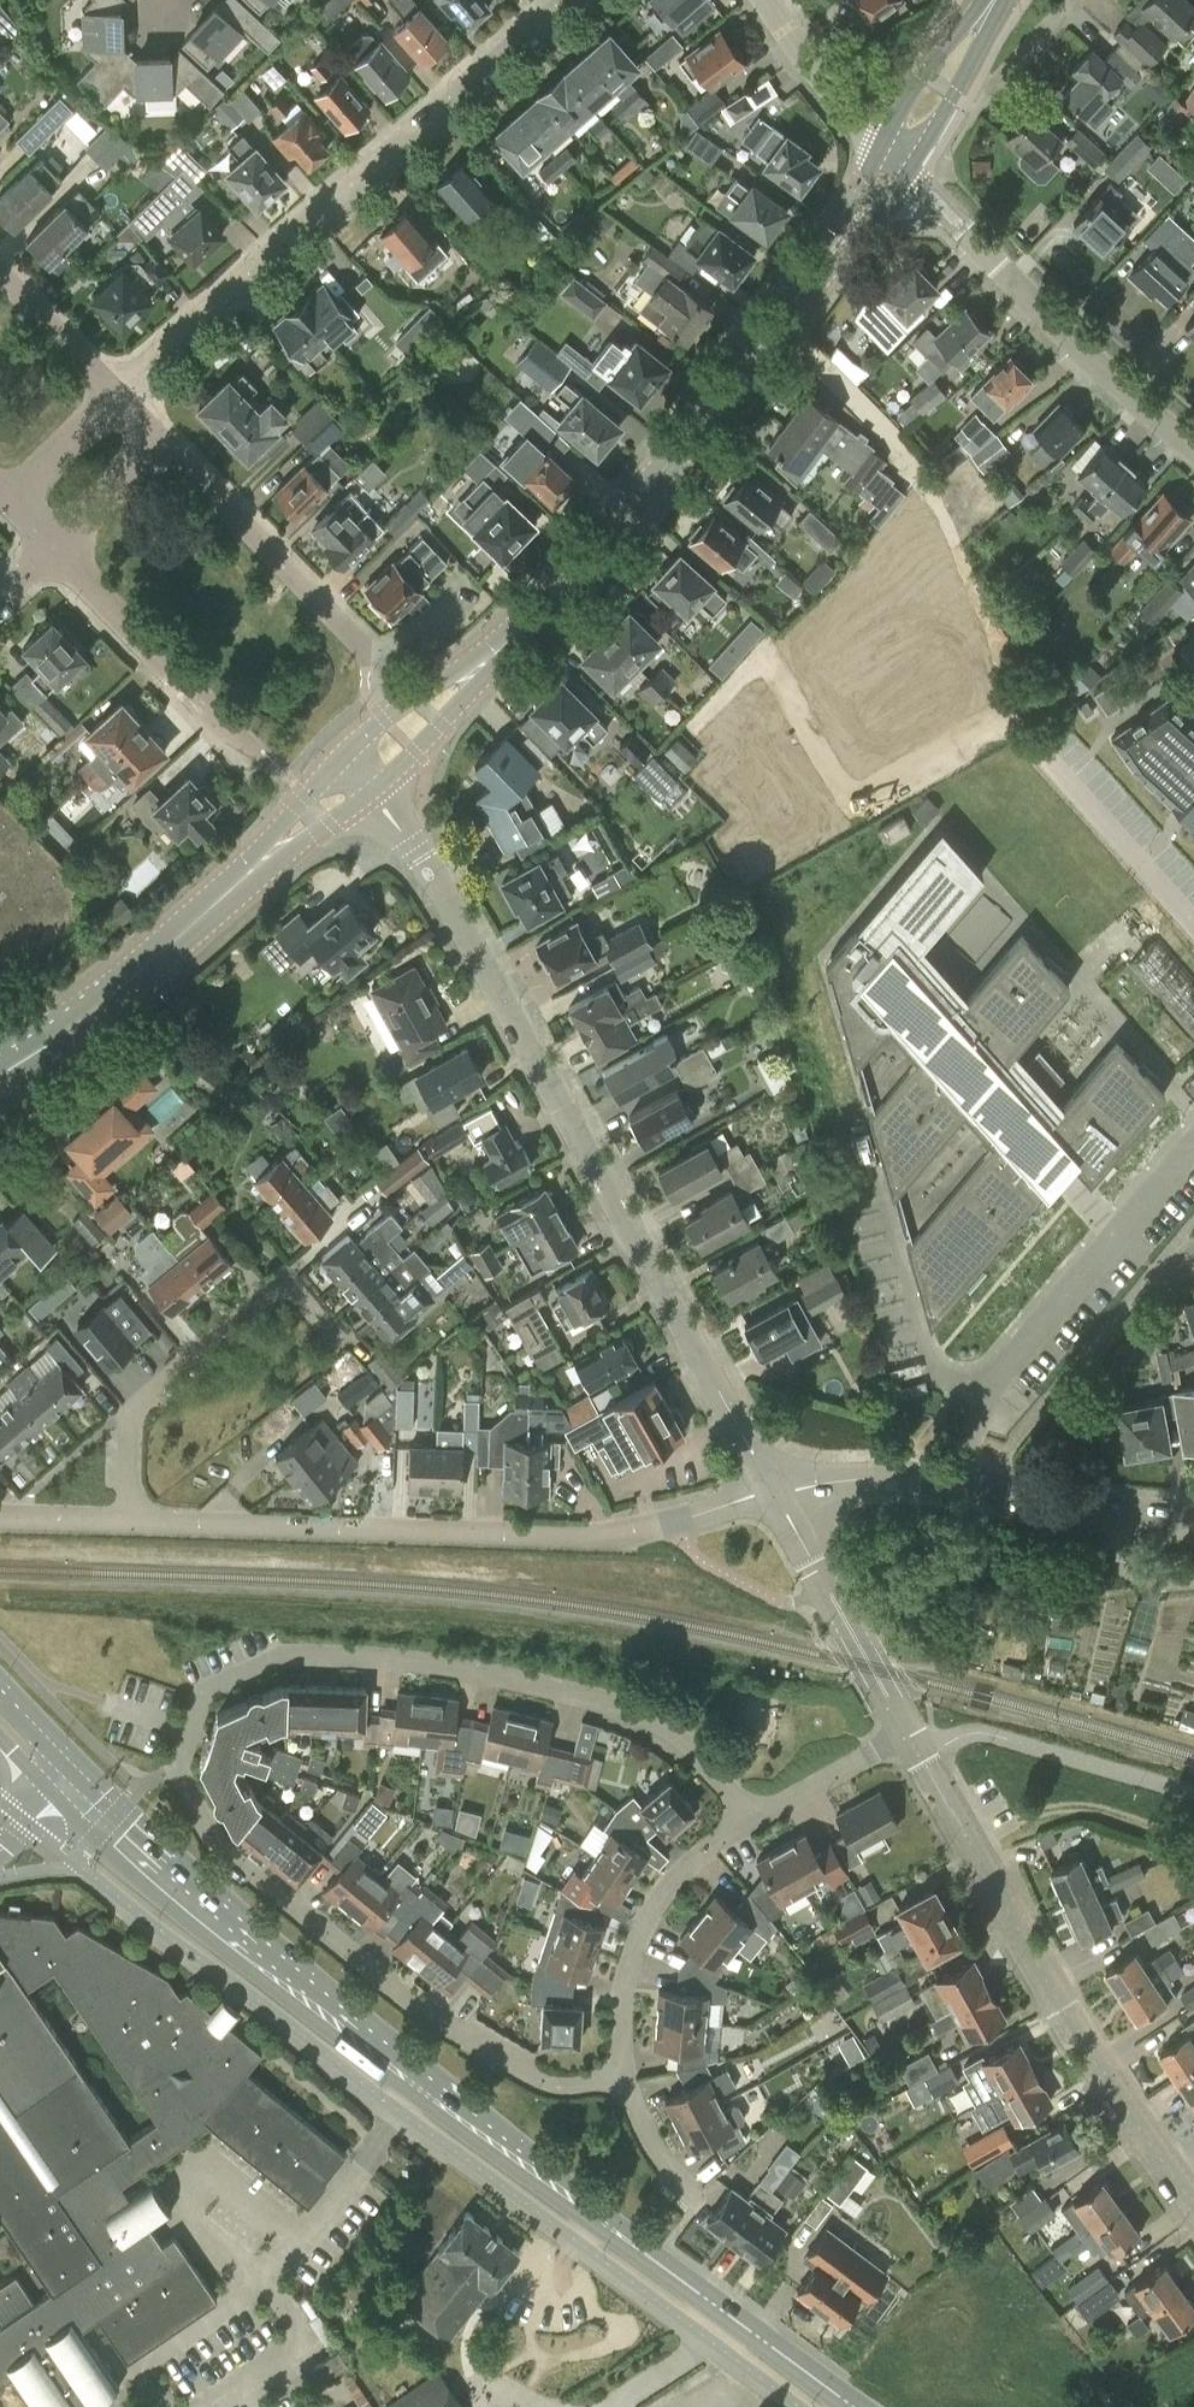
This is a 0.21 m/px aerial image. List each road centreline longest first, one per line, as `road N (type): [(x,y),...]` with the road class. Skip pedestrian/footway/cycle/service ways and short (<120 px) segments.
road 1 (residential): [(751,1816),(662,1728),(562,1690),(397,1660),(290,1654),(204,1691),(179,1772),(221,1852),(399,1995),(519,2070),(561,2086),(620,2079)]
road 2 (primary): [(853,2406),(158,1876),(53,1780)]
road 3 (tertiary): [(775,1493),(425,859),(357,773)]
road 4 (primary): [(357,773),(576,571),(736,377),(890,158)]
road 5 (residential): [(131,1523),(604,1537),(775,1493)]
road 6 (residential): [(119,392),(304,216),(565,0)]
road 7 (residential): [(1193,2206),(1041,1974),(907,1736)]
road 8 (primary): [(0,1069),(141,971),(357,773)]
road 9 (residential): [(1193,453),(1078,349),(890,158)]
road 10 (tertiary): [(775,1493),(846,1480),(916,1480),(1097,1510),(1193,1514)]
road 11 (residential): [(131,1523),(133,1408),(287,1278),(338,1337)]
road 12 (residential): [(620,2079),(622,2010),(640,1926),(678,1871),(751,1816)]
road 13 (residential): [(907,1736),(775,1493)]
road 14 (unclassified): [(240,731),(48,545)]
road 15 (residential): [(1020,729),(1193,925)]
road 16 (unclassified): [(341,621),(164,439)]
road 17 (track): [(971,1849),(1029,1816),(1083,1807),(1193,1841)]
road 18 (residential): [(890,158),(766,0)]
road 19 (primary): [(890,158),(985,0)]
road 20 (residential): [(751,1816),(907,1736)]
road 21 (residential): [(119,392),(0,267)]
road 22 (residential): [(48,545),(164,439)]
road 23 (residential): [(119,392),(2,496)]
road 24 (residential): [(0,1518),(131,1523)]
road 25 (residential): [(684,2192),(654,2154),(620,2079)]

